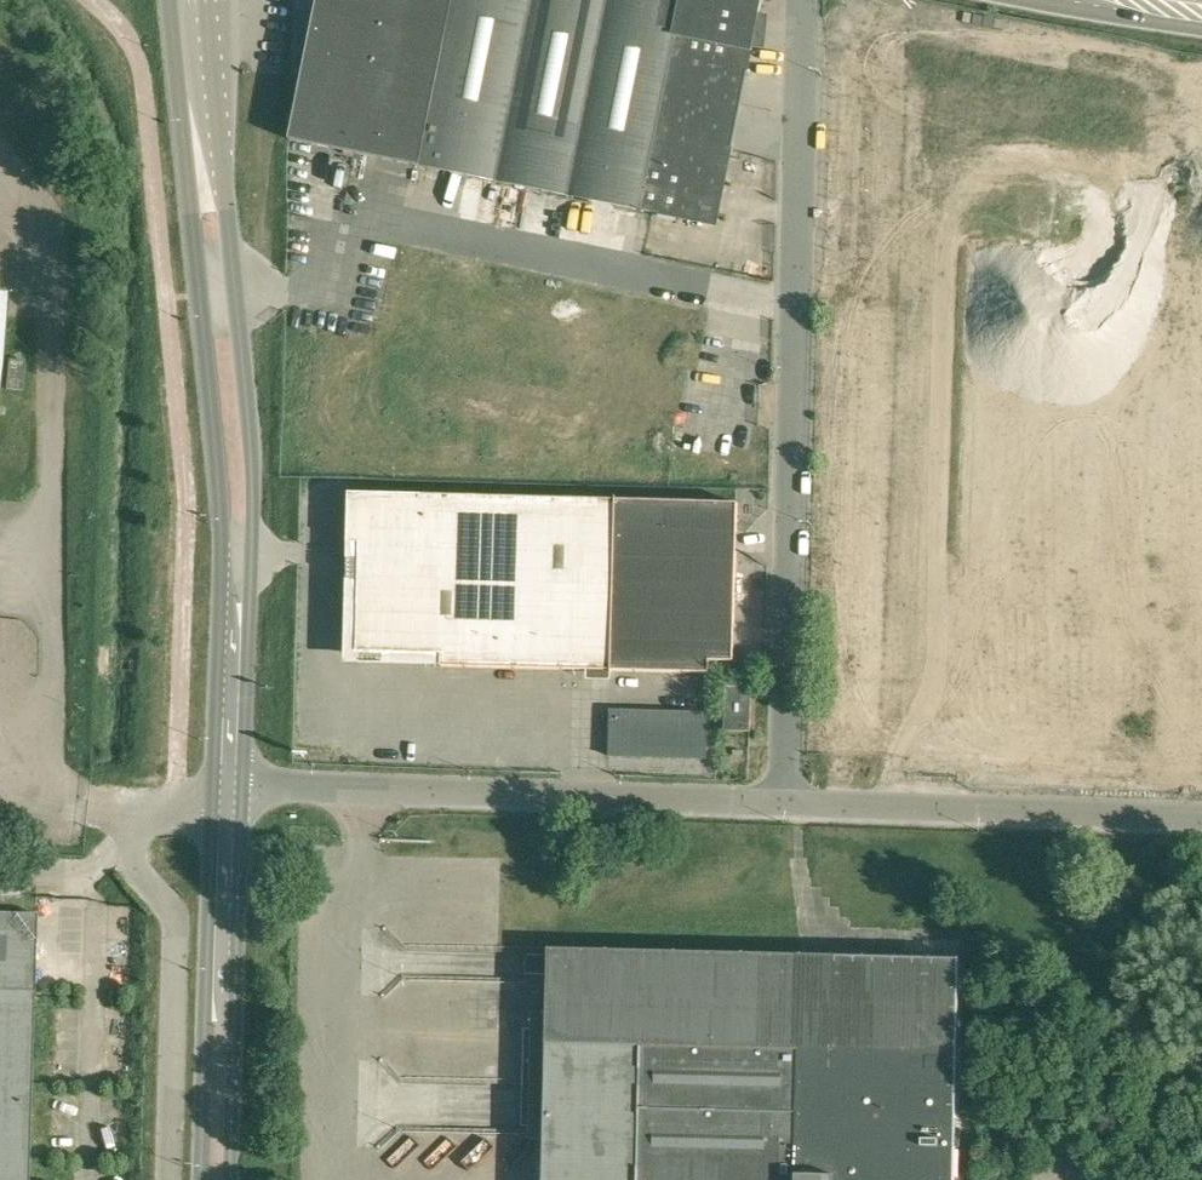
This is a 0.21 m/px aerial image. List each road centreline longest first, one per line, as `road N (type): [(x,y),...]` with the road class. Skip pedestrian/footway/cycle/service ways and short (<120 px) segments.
road 1 (unclassified): [(784,801),(800,0)]
road 2 (tertiary): [(169,0),(221,524),(211,794)]
road 3 (tertiary): [(241,787),(253,492),(214,0)]
road 4 (unclassified): [(784,801),(241,787)]
road 5 (unclassified): [(172,1179),(179,937),(171,911),(134,868),(129,841),(150,813),(211,794)]
road 6 (unclassified): [(1201,818),(784,801)]
road 7 (tertiary): [(230,1179),(241,787)]
road 8 (tertiary): [(211,794),(200,1179)]
road 9 (primary): [(1076,0),(1201,20)]

